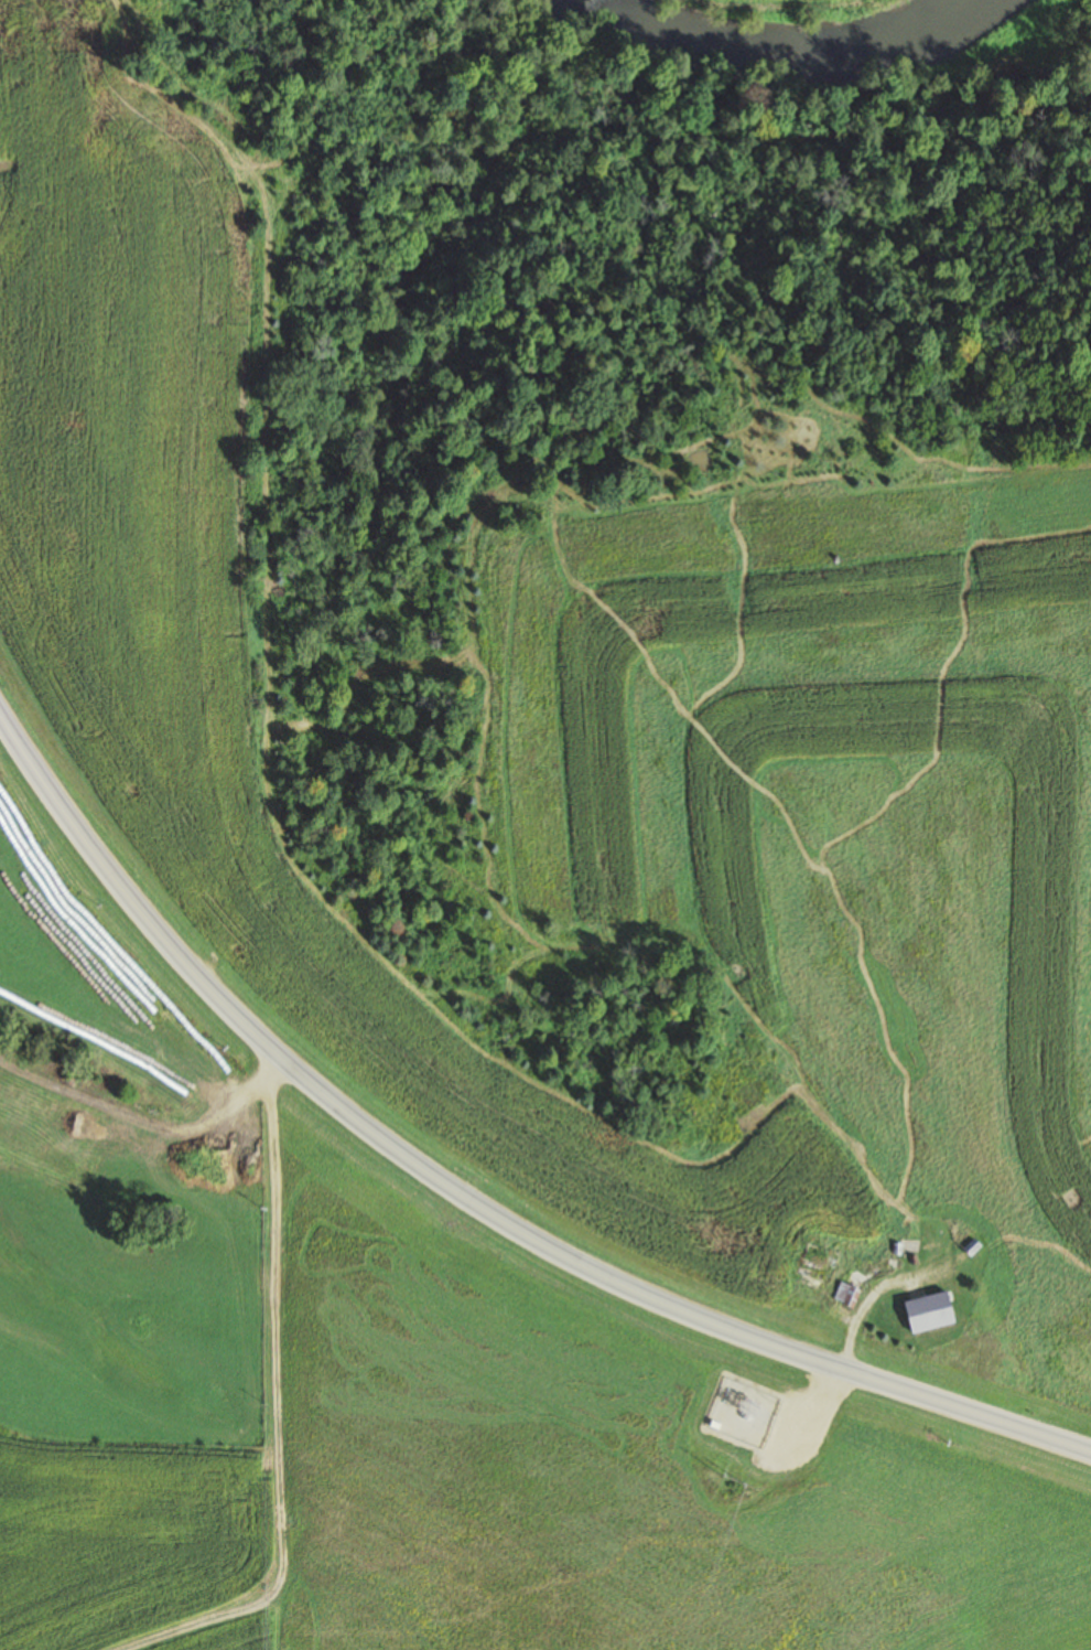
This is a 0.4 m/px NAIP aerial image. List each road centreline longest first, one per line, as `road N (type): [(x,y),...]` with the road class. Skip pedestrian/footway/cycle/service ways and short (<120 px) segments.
road 1 (secondary): [(1090,1457),(652,1301),(450,1192),(287,1067)]
road 2 (secondary): [(287,1067),(136,911),(0,712)]
road 3 (residential): [(287,1067),(207,1114),(99,1114),(0,1086)]

